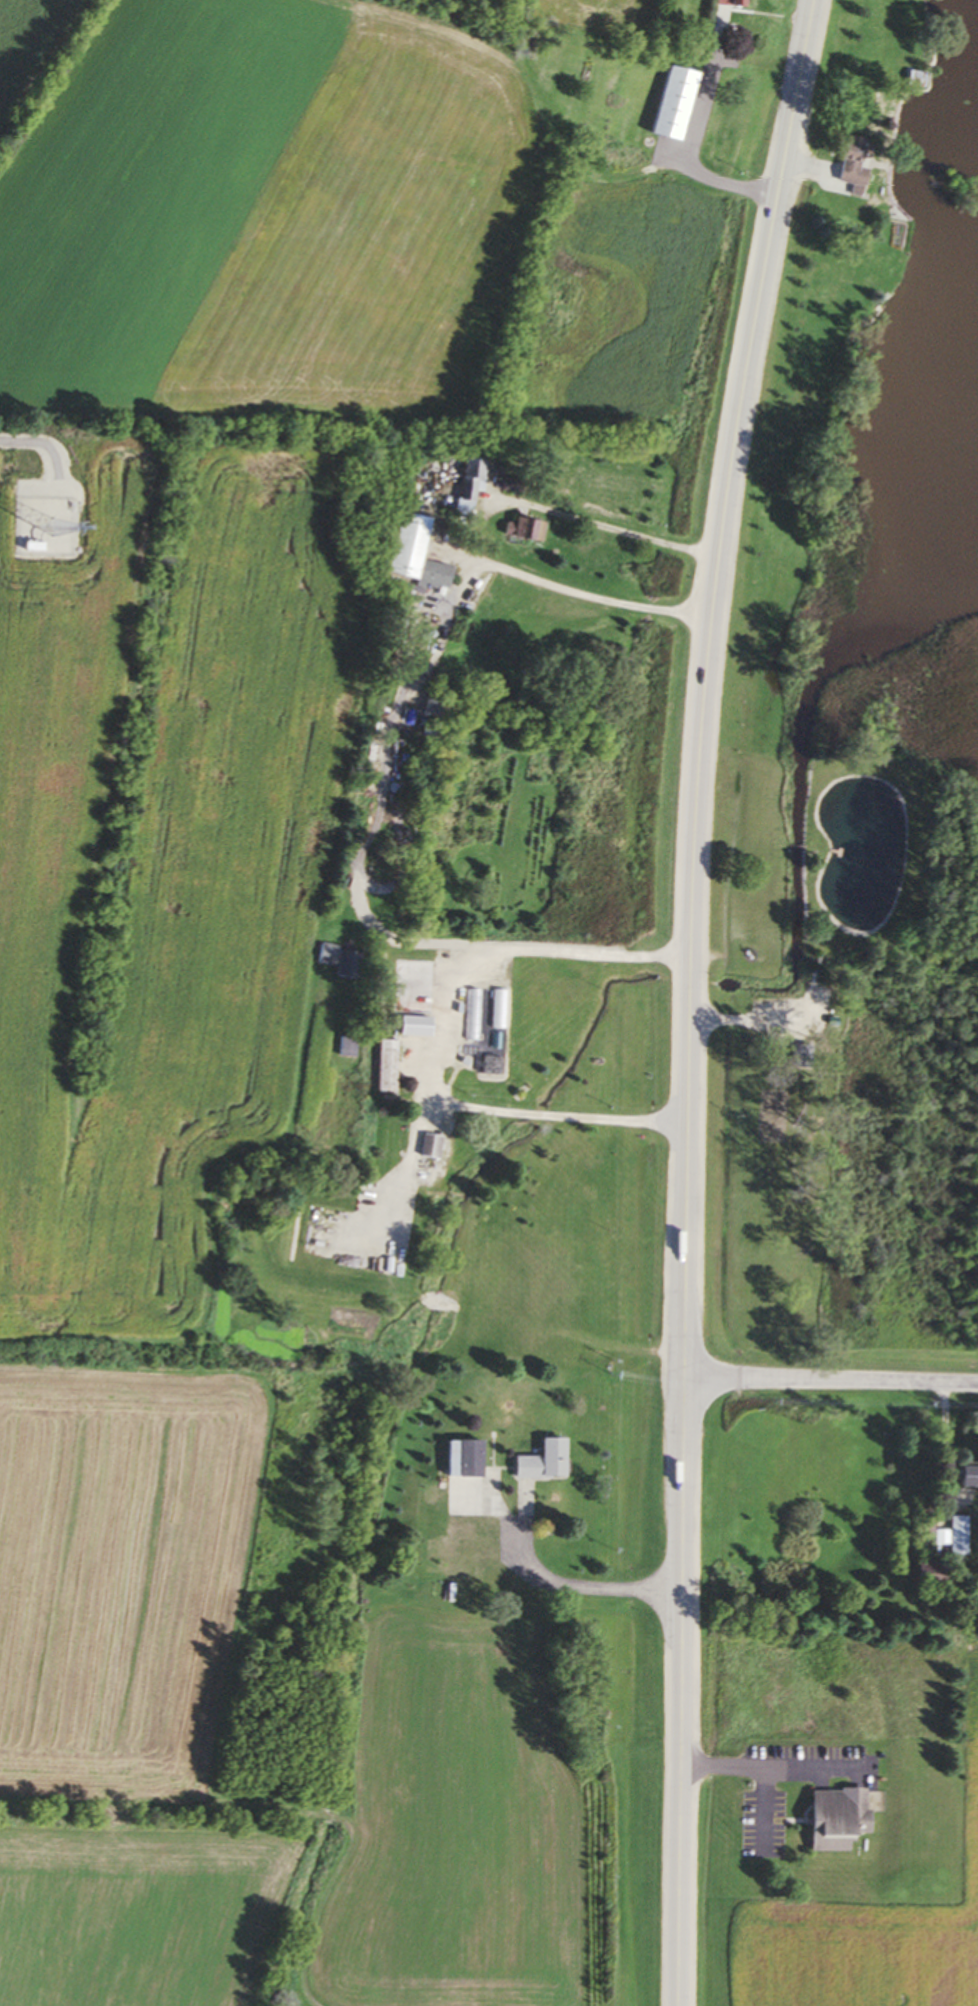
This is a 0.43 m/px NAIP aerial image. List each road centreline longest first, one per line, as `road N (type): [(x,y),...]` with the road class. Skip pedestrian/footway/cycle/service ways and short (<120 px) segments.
road 1 (primary): [(680,2005),(691,979),(703,727),(744,393),(817,0)]
road 2 (residential): [(977,1385),(687,1378)]

